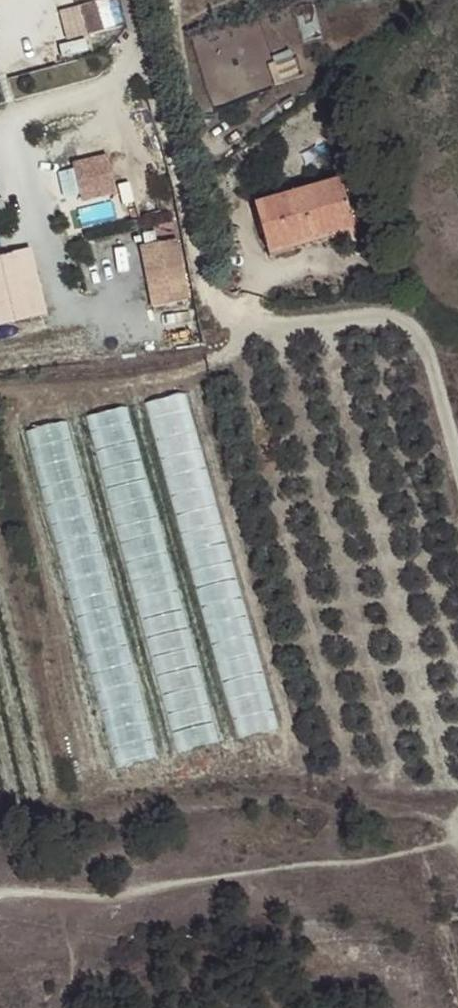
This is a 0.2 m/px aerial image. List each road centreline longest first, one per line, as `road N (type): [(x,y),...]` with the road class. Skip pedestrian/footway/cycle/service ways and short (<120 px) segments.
road 1 (track): [(429,812),(362,814),(275,799),(0,829)]
road 2 (track): [(0,892),(266,871),(362,814)]
road 3 (track): [(215,313),(398,323),(421,336),(457,459)]
road 4 (unclassified): [(131,0),(215,313)]

